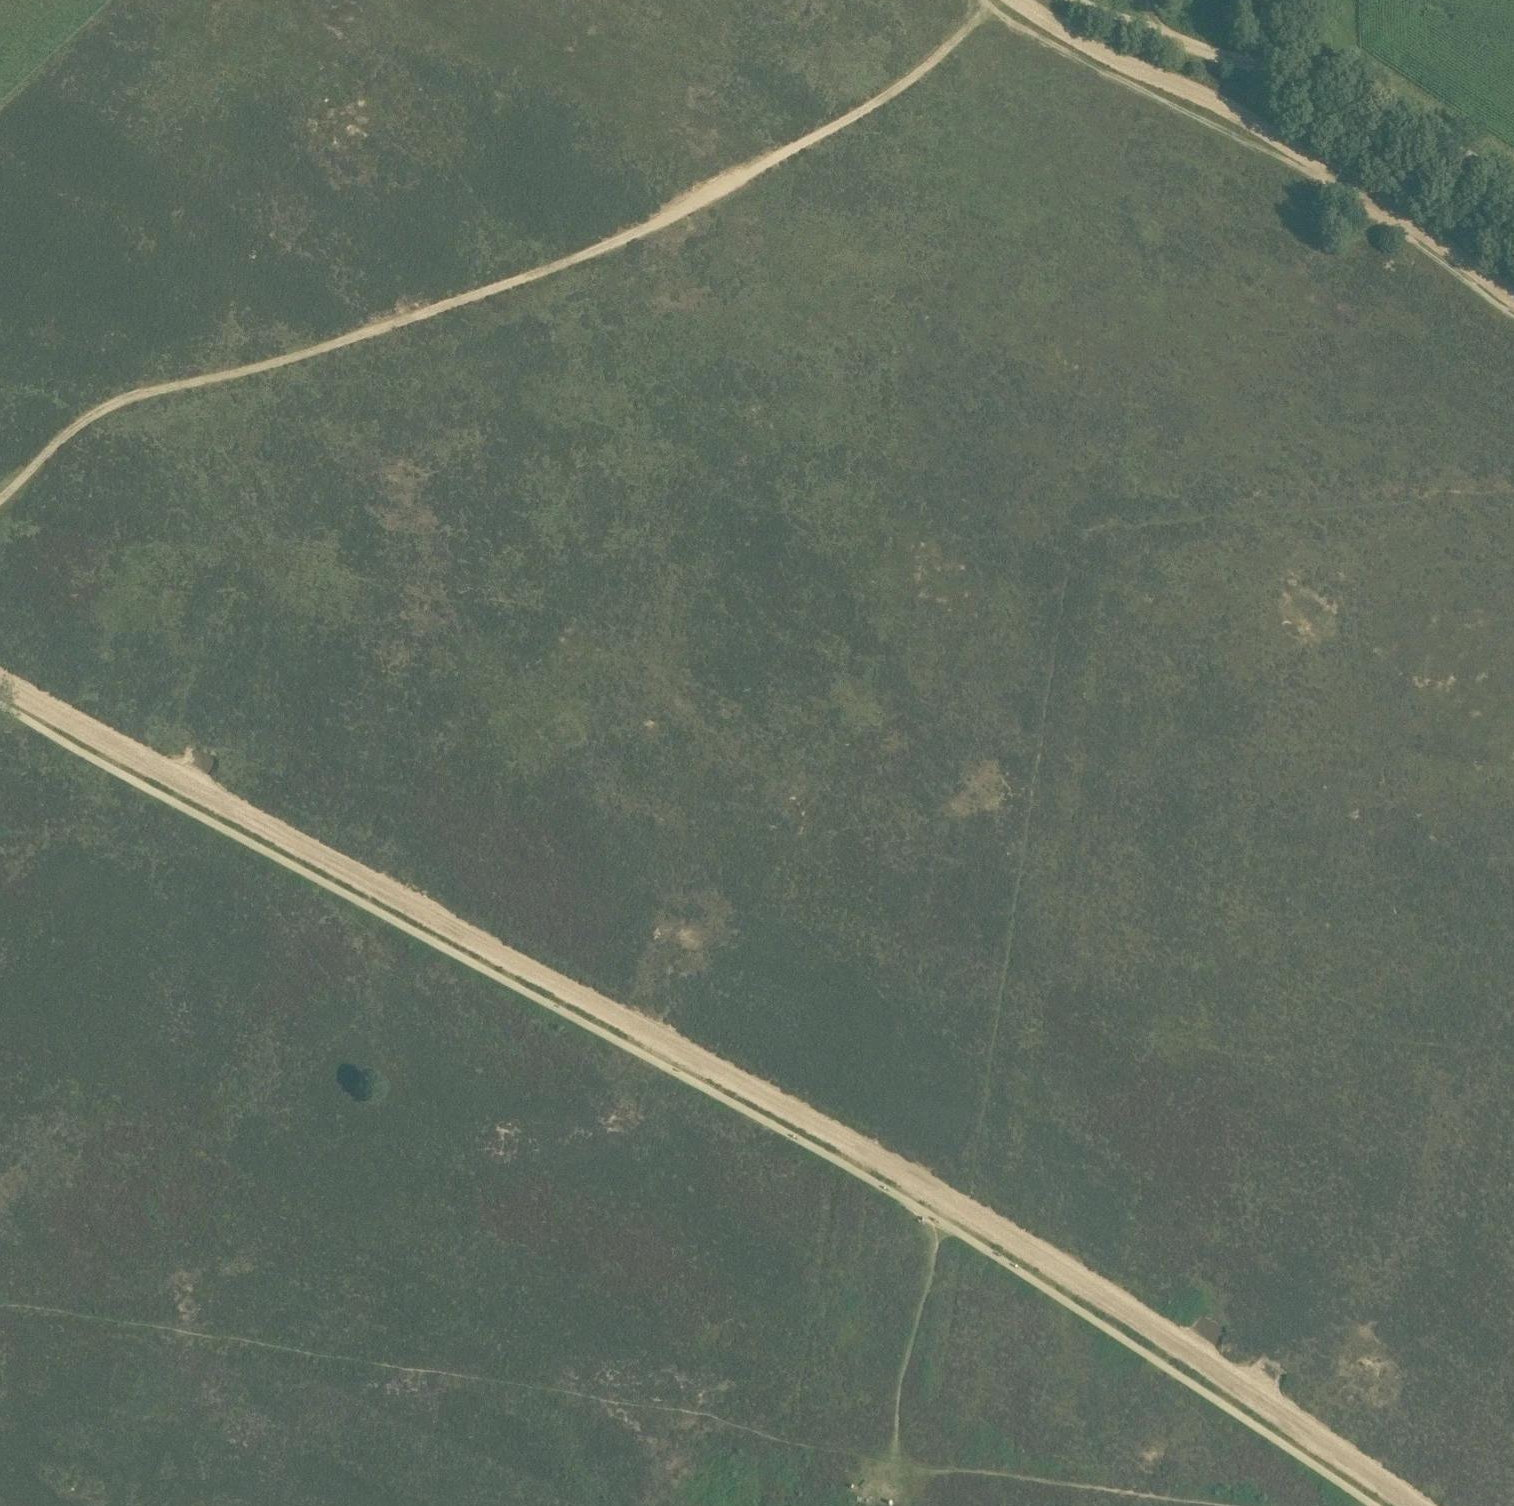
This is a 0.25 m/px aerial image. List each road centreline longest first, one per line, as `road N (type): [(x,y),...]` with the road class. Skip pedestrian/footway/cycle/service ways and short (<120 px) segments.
road 1 (track): [(0,682),(888,1166),(1089,1285),(1415,1505)]
road 2 (track): [(0,499),(113,403),(325,347),(615,243),(869,106),(935,59),(988,6)]
road 3 (track): [(1022,0),(1082,40),(1256,120),(1513,283)]
road 4 (track): [(1154,32),(1242,64),(1350,87),(1513,185)]
road 5 (track): [(1226,1505),(890,1466)]
road 6 (track): [(890,1466),(901,1380),(947,1202)]

